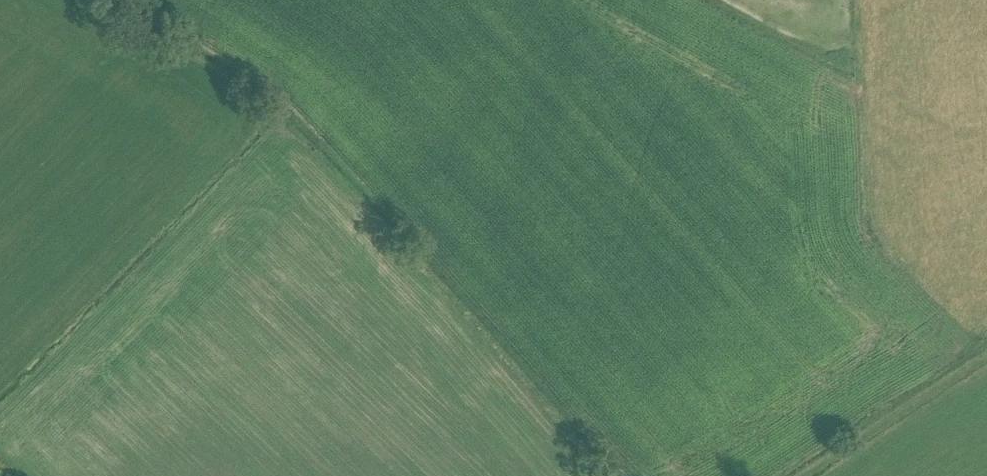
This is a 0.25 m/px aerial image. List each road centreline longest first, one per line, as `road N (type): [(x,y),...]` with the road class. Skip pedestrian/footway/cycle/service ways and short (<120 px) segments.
road 1 (track): [(986,355),(807,475)]

